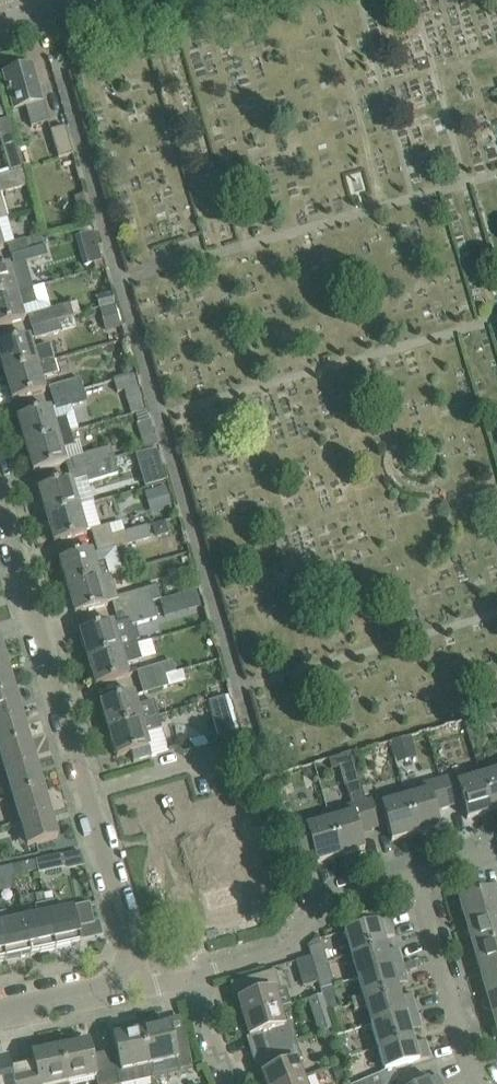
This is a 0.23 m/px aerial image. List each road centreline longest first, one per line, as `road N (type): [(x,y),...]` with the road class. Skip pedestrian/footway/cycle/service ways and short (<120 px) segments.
road 1 (residential): [(140,986),(0,503)]
road 2 (residential): [(415,873),(340,895),(287,950),(195,976)]
road 3 (residential): [(486,1083),(469,1051),(415,873)]
road 4 (residential): [(0,1016),(140,986)]

